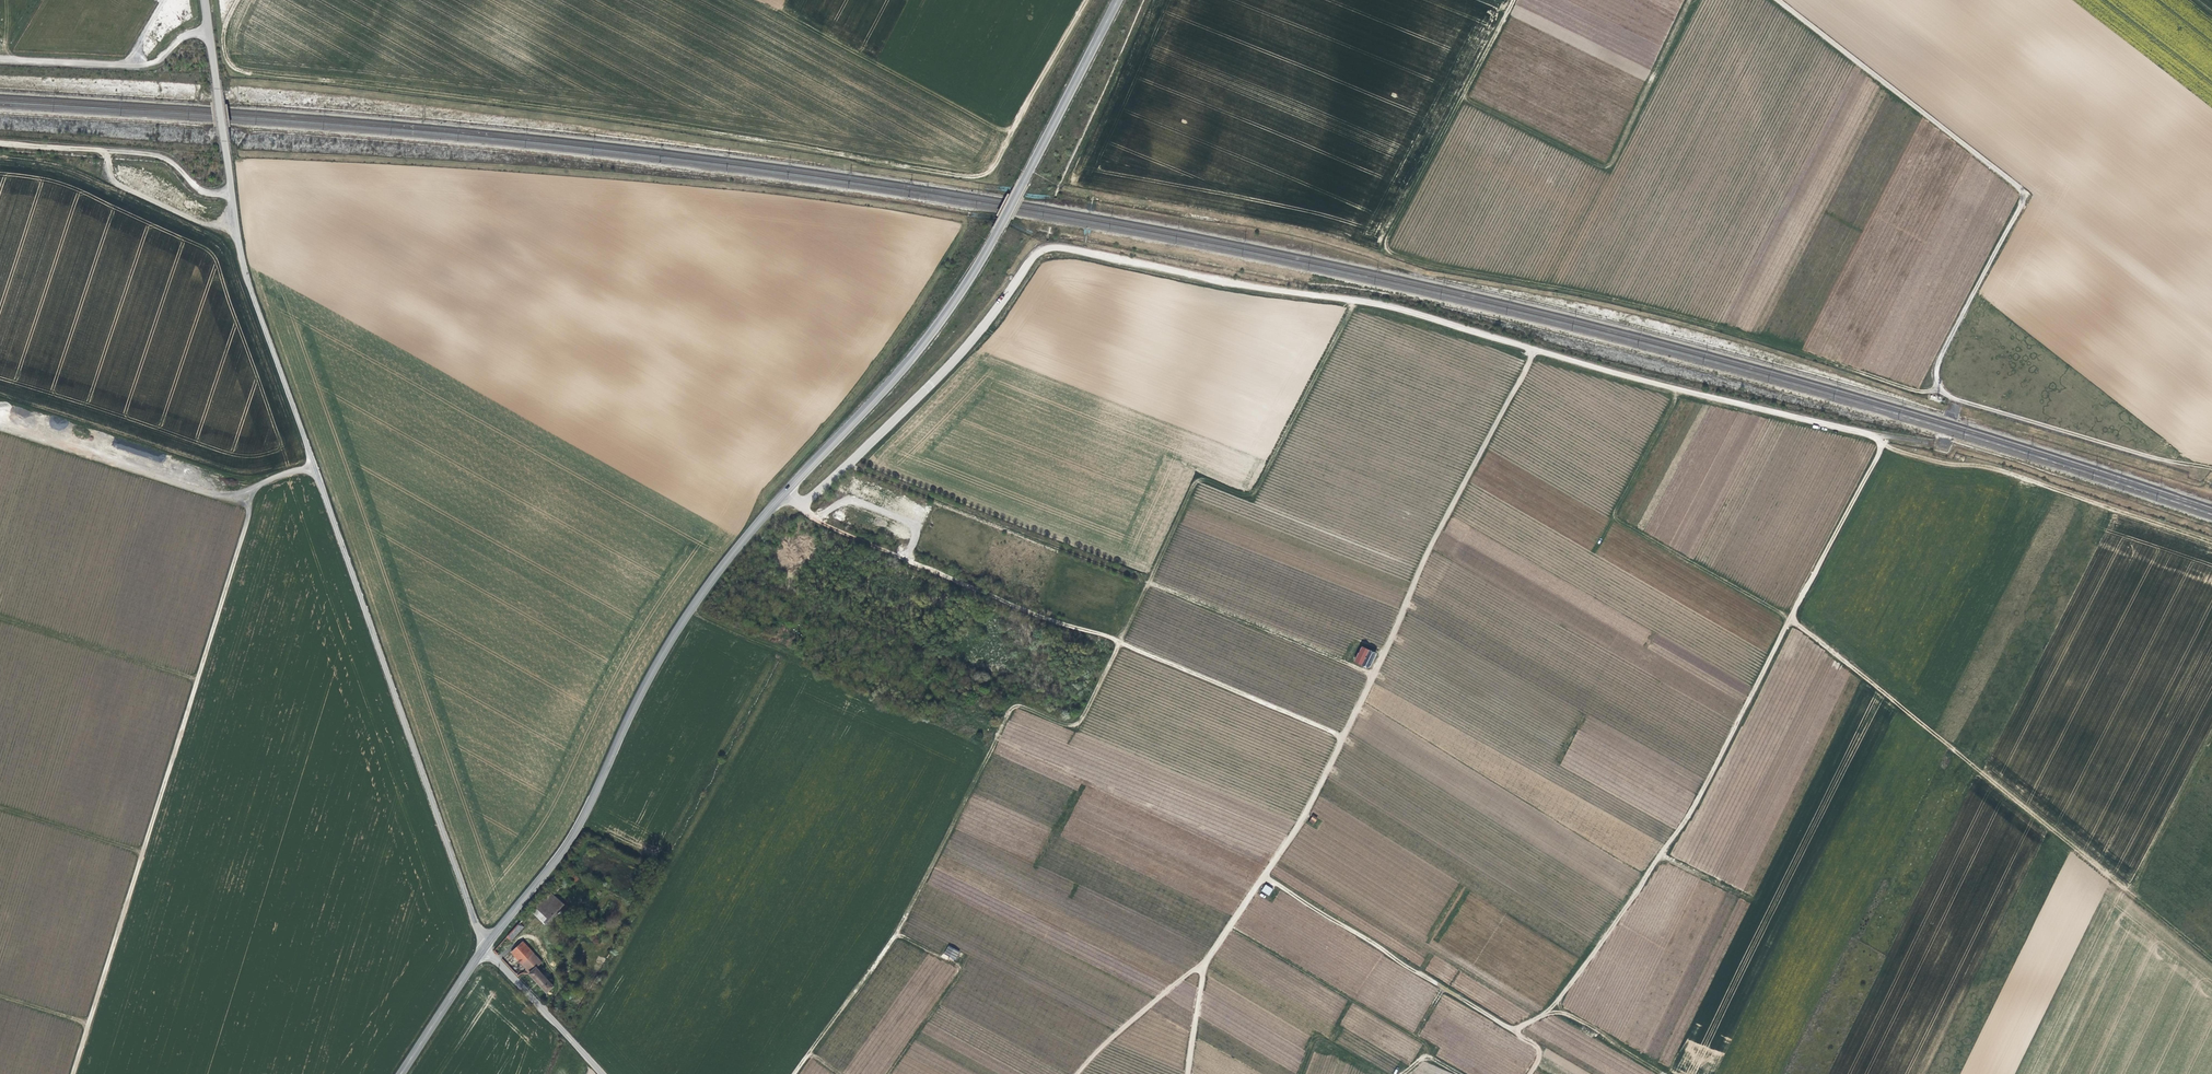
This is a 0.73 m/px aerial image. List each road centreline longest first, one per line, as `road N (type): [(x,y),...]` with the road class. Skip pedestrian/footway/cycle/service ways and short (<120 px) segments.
road 1 (track): [(225,24),(228,56),(242,73),(545,107),(978,178),(996,165),(1085,0)]
road 2 (unclassified): [(204,0),(239,245),(484,949)]
road 3 (track): [(895,934),(1012,709),(1074,726),(1121,643),(1343,738),(1297,829),(1231,927)]
road 4 (track): [(1507,0),(1379,251),(1595,293),(1906,388),(1940,388)]
road 5 (track): [(798,501),(832,529),(1121,643),(1196,481),(1252,501),(1354,301)]
road 6 (track): [(1550,1013),(1691,814),(1884,445)]
road 7 (track): [(72,1073),(197,680),(0,618)]
road 8 (tertiary): [(787,491),(903,368),(968,281),(1118,0)]
road 9 (track): [(1681,390),(1615,507),(1619,521),(1791,619),(1960,755)]
road 10 (tertiary): [(484,949),(564,850),(694,600),(787,491)]
road 11 (track): [(1533,350),(1343,738)]
road 12 (track): [(1439,1047),(1231,927),(1207,959),(1190,1073)]
road 13 (unclassified): [(1041,251),(951,365),(812,497),(798,501),(787,491)]
road 14 (track): [(2211,542),(1991,469),(1917,458),(1867,432)]
road 15 (track): [(1687,0),(1606,170),(1458,97)]
road 16 (track): [(1535,1064),(1535,1045),(1265,877)]
road 17 (track): [(2211,959),(1960,755)]
road 18 (track): [(1954,401),(2211,469)]
road 19 (track): [(795,1073),(895,934),(945,960)]
road 20 (track): [(2130,893),(2211,727)]
road 21 (track): [(1512,1031),(1563,1014),(1676,1073)]
road 22 (unclassified): [(604,1073),(484,949)]
road 23 (tertiary): [(402,1073),(484,949)]
road 24 (track): [(906,559),(913,524),(851,499),(817,519)]

